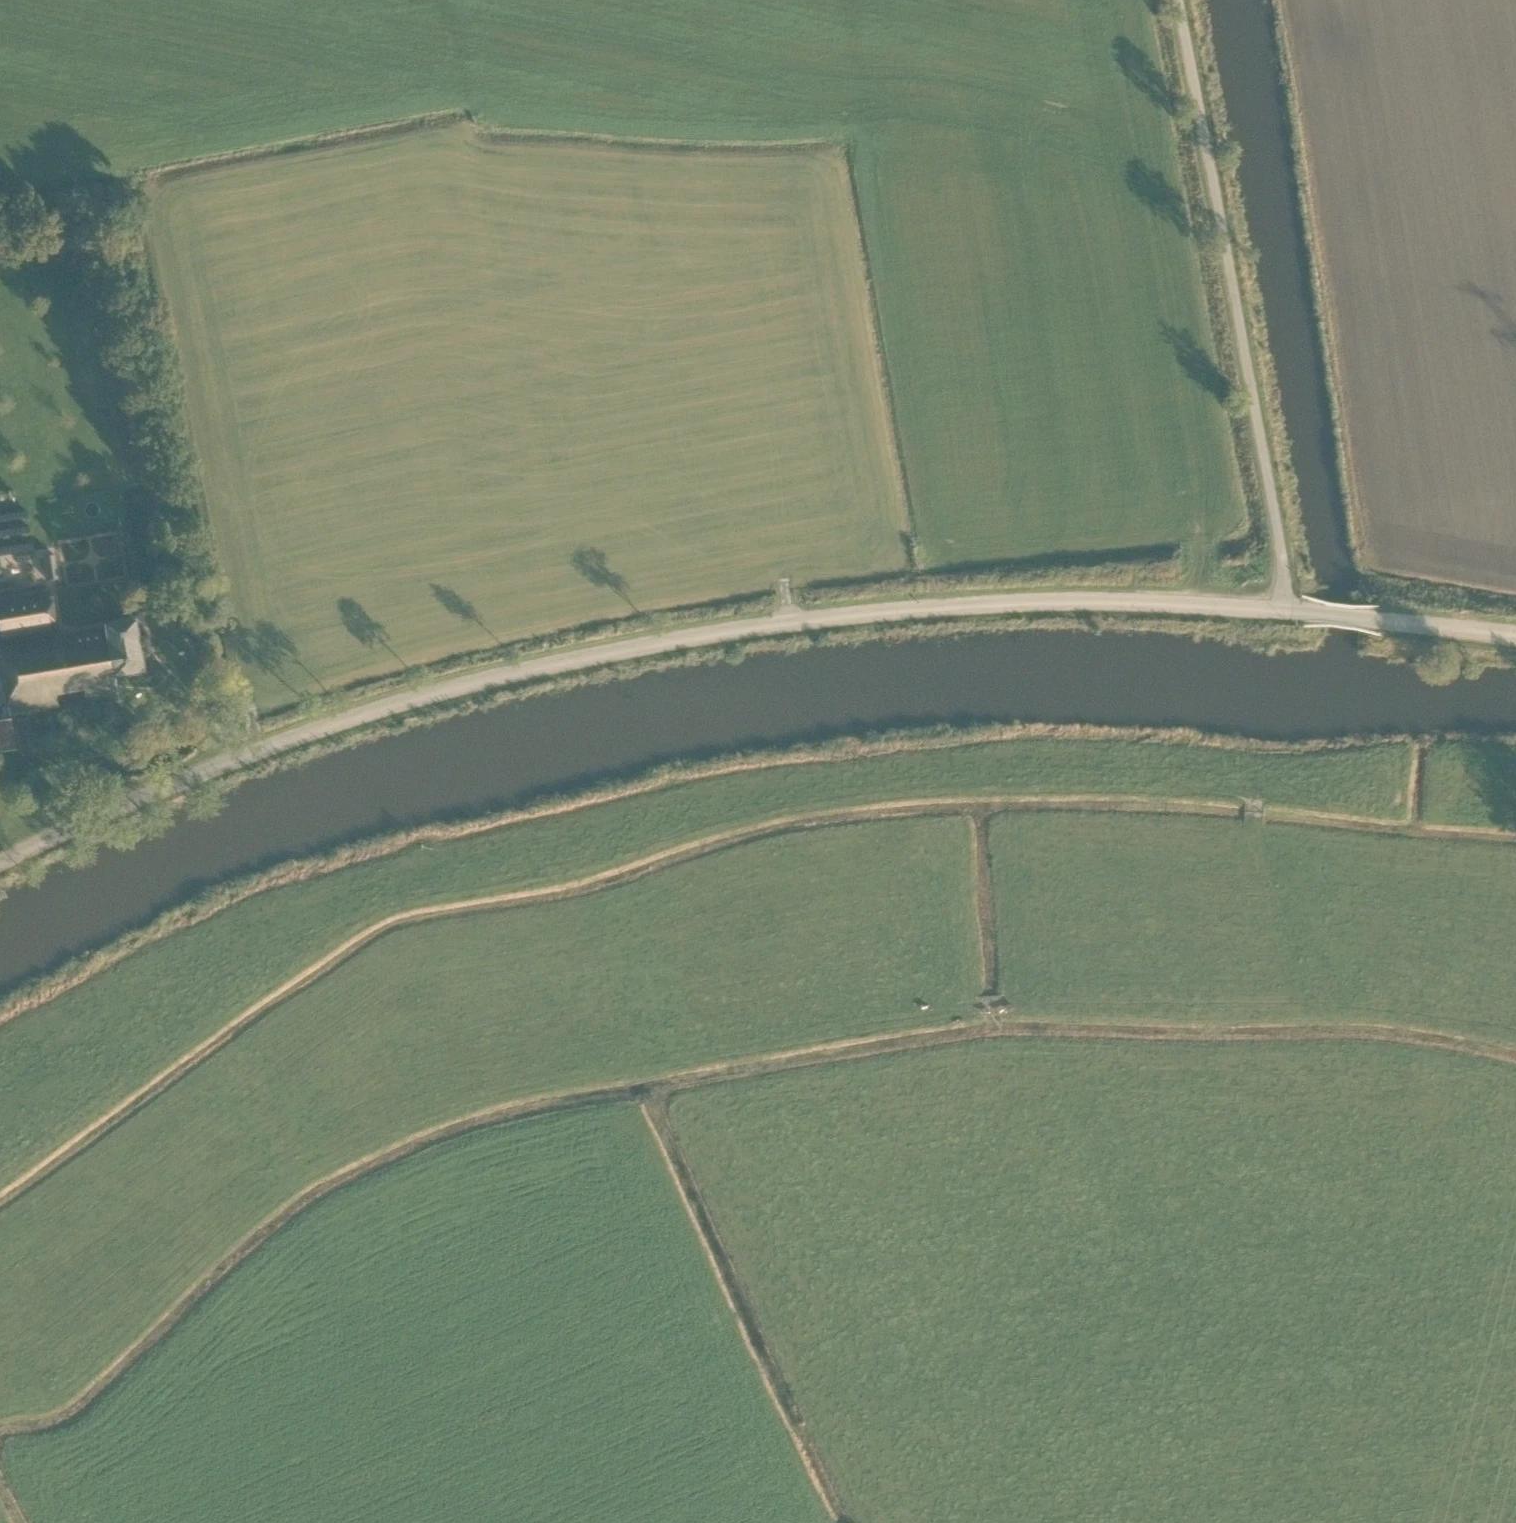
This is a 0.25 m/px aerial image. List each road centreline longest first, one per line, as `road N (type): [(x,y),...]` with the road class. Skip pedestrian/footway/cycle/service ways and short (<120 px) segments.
road 1 (tertiary): [(0,863),(245,755),(345,720),(640,647),(987,608),(1309,613)]
road 2 (tertiary): [(1515,634),(1309,613)]

